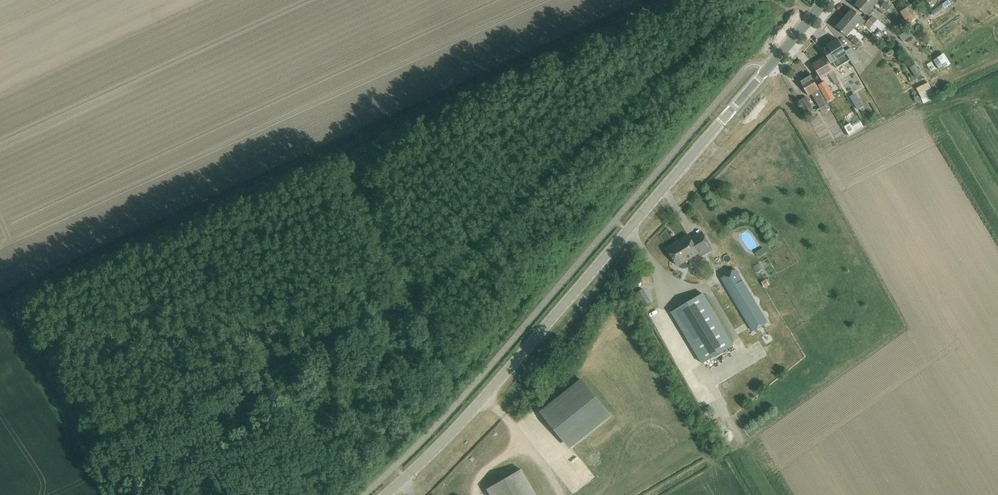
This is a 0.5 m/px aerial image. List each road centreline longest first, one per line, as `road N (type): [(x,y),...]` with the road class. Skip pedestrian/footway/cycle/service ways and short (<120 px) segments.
road 1 (track): [(117,494),(10,302),(668,0)]
road 2 (track): [(96,450),(407,304),(742,0)]
road 3 (tertiary): [(385,494),(490,391),(824,0)]
road 4 (track): [(338,152),(442,379),(462,398)]

